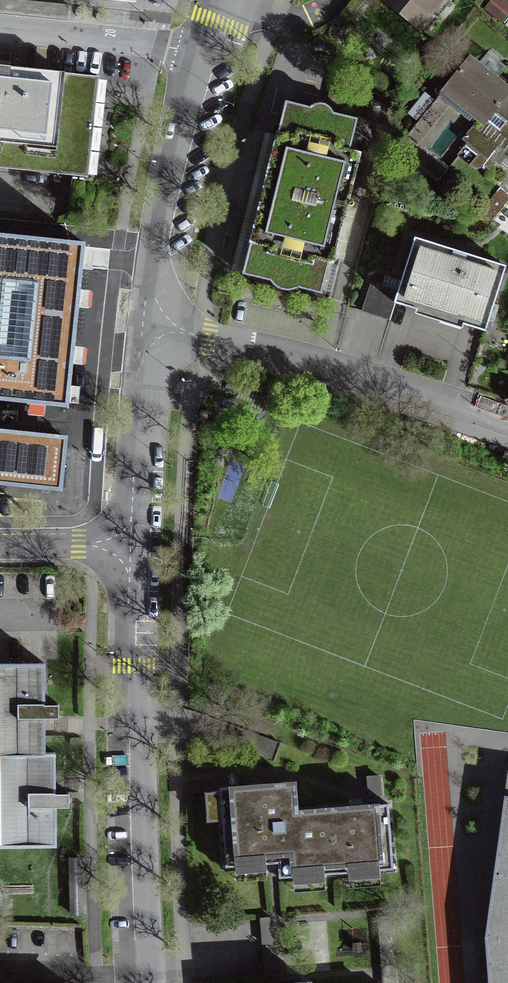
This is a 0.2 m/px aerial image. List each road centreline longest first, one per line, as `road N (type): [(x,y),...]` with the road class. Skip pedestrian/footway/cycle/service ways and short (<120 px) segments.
road 1 (residential): [(131,545),(129,665),(142,769),(150,982)]
road 2 (residential): [(150,323),(343,369),(507,426)]
road 3 (tertiary): [(150,323),(172,163),(222,0)]
road 4 (tertiary): [(131,545),(150,323)]
road 5 (residential): [(135,43),(0,31)]
road 6 (tertiary): [(0,544),(131,545)]

